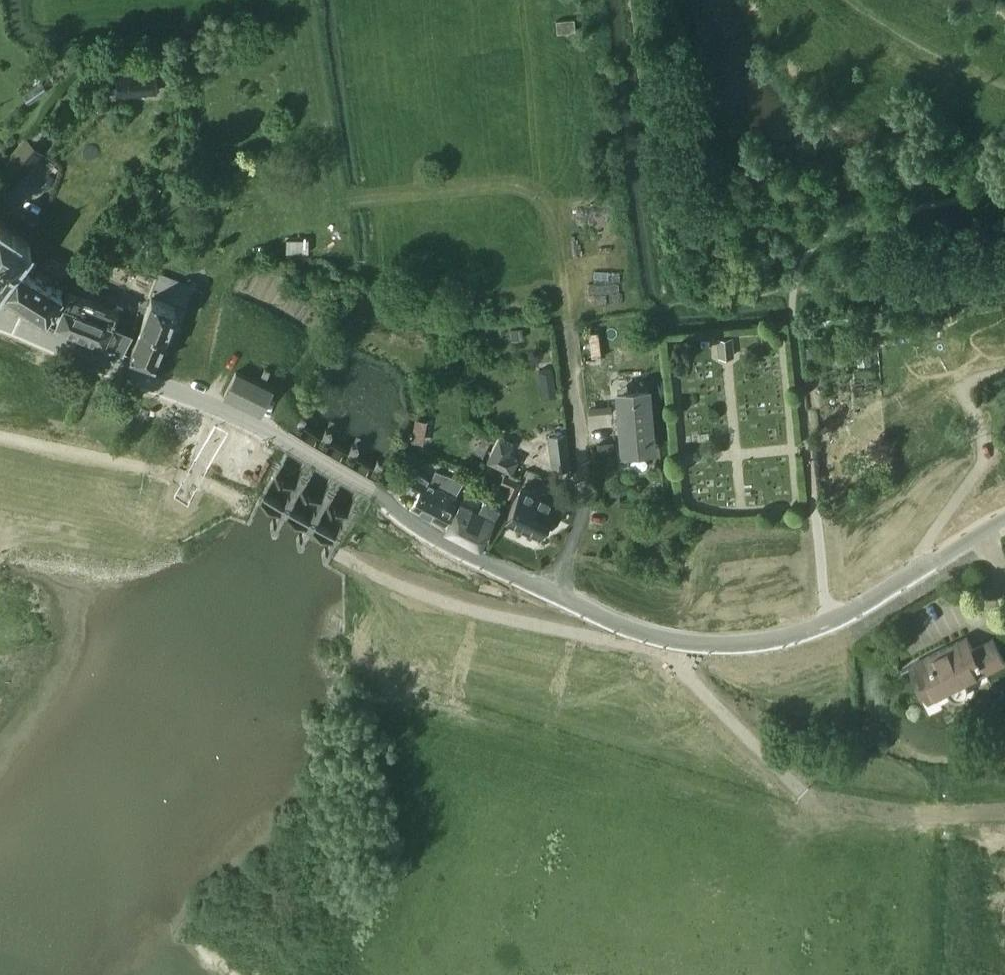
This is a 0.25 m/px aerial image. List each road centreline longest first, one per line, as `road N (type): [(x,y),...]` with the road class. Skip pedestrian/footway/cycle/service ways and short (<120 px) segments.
road 1 (unclassified): [(1004,517),(830,627),(759,649),(685,649),(465,553),(374,494),(174,390),(0,325)]
road 2 (track): [(853,936),(846,889),(810,807),(666,644)]
road 3 (track): [(174,390),(242,505)]

